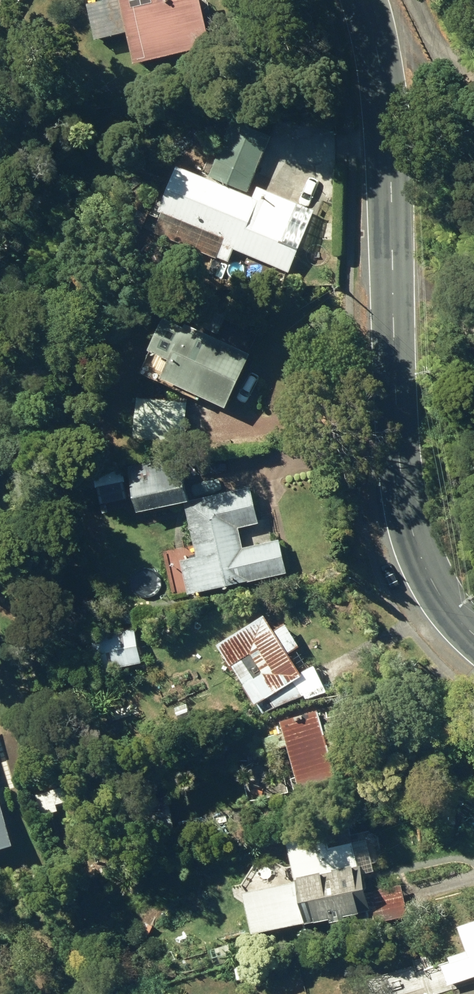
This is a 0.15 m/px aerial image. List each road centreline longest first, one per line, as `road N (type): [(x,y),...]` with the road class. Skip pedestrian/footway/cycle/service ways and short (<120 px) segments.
road 1 (residential): [(473,637),(438,597),(422,564),(397,462),(382,117),(359,0)]

